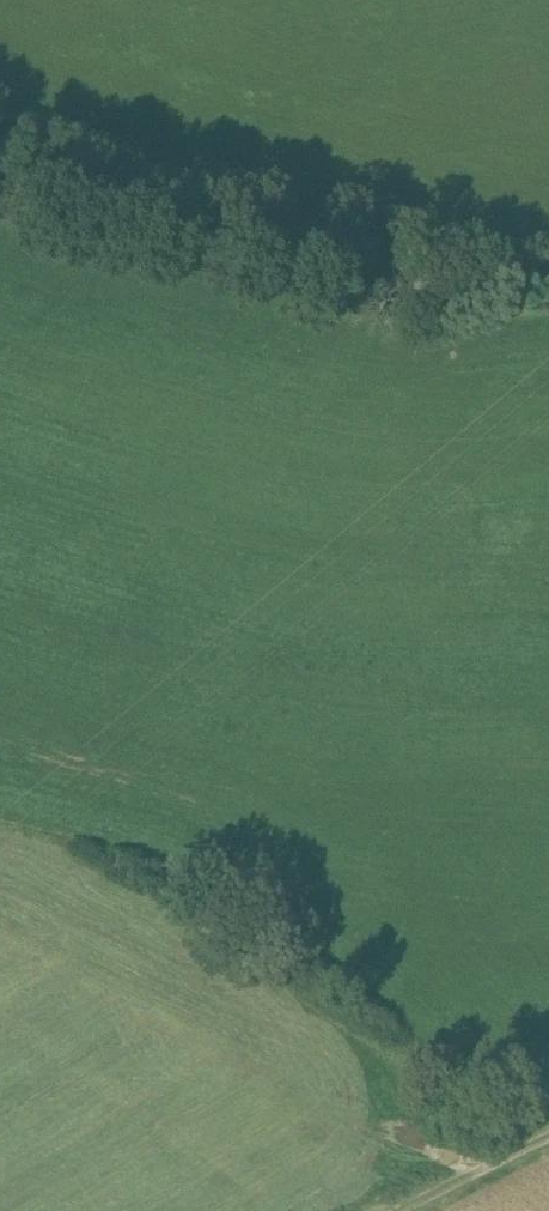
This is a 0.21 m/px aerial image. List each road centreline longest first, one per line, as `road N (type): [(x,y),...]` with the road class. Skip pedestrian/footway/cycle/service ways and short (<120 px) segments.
road 1 (track): [(548,287),(391,271),(0,162)]
road 2 (track): [(406,1210),(548,1133)]

